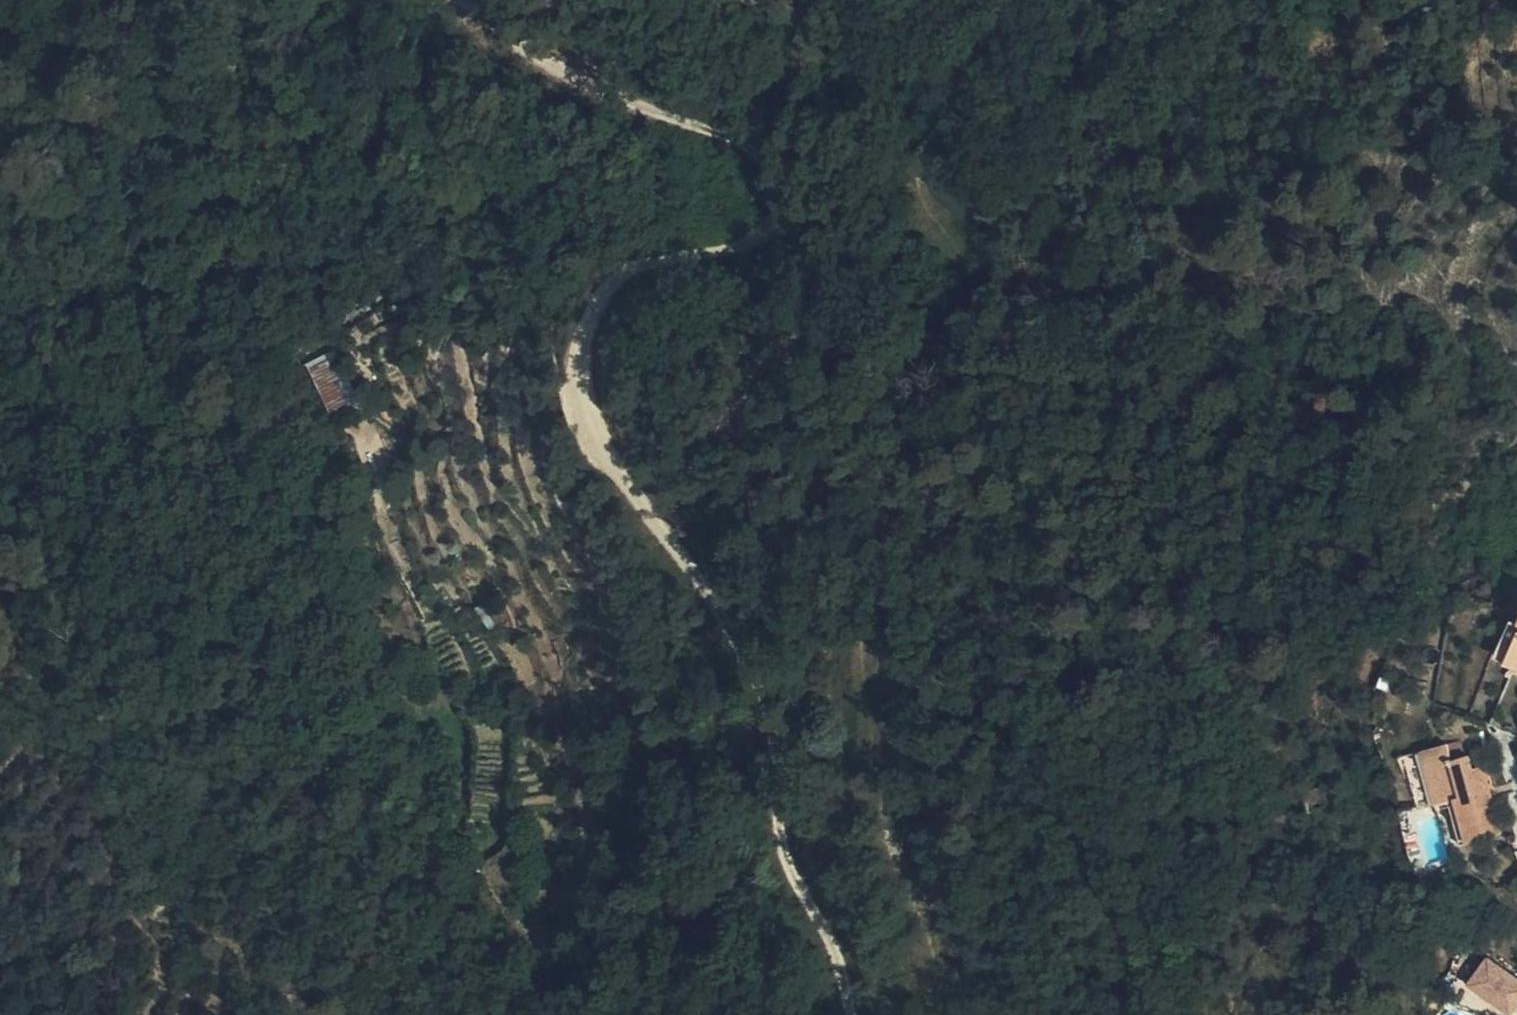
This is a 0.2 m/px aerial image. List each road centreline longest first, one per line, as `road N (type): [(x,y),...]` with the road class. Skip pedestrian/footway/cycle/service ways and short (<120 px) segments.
road 1 (track): [(581,345),(577,386),(586,429),(760,675),(774,823),(824,929),(852,1014)]
road 2 (track): [(581,345),(607,290),(723,225),(755,181),(722,134),(489,41),(427,0)]

